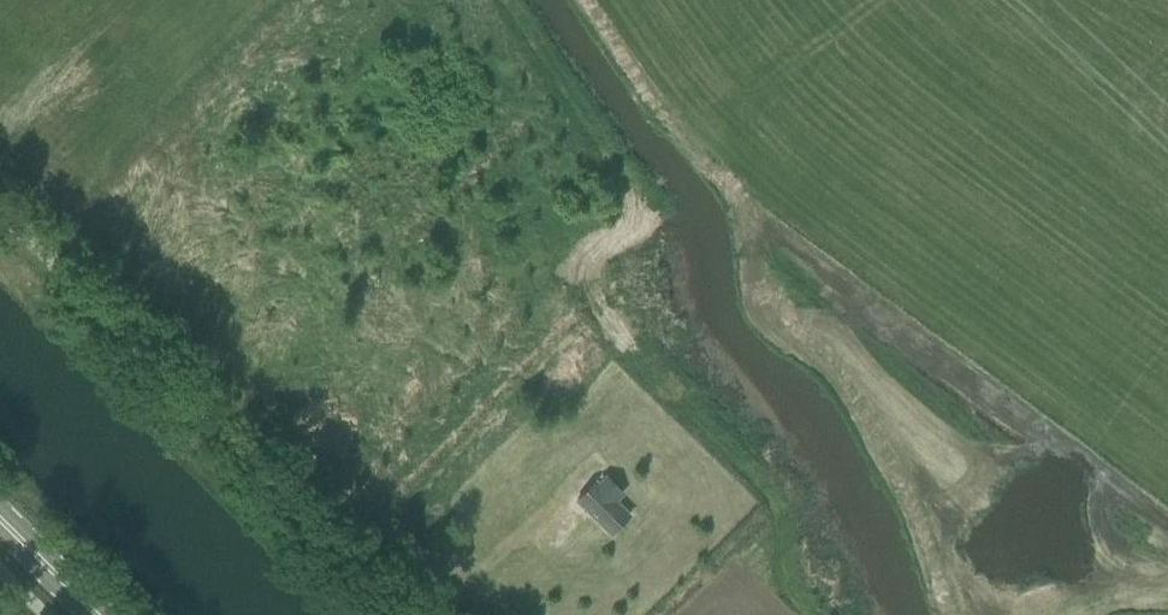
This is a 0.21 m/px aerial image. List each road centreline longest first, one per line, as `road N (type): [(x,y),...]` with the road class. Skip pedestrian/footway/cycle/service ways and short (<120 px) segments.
road 1 (track): [(410,614),(0,210)]
road 2 (primary): [(100,614),(0,517)]

